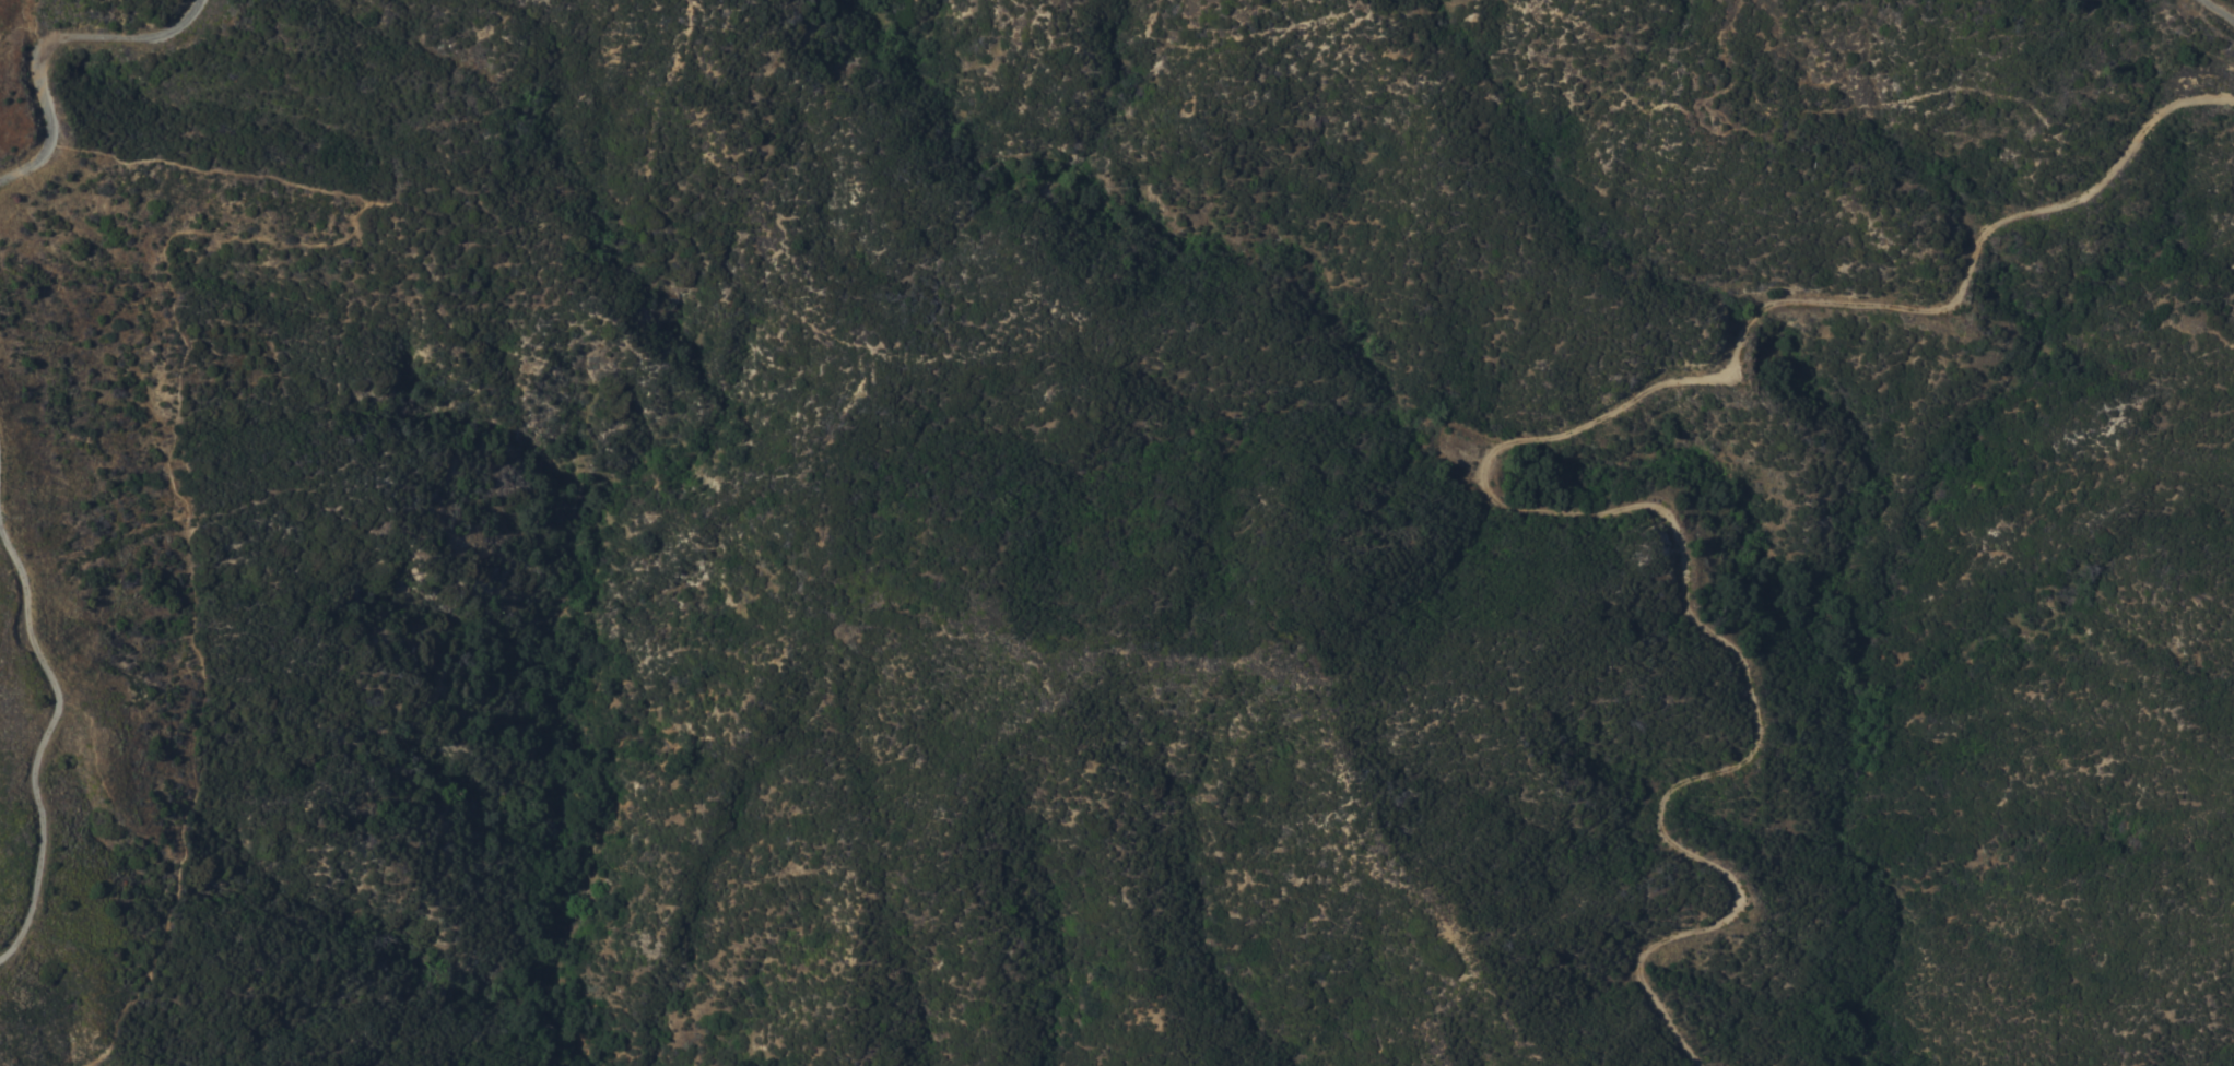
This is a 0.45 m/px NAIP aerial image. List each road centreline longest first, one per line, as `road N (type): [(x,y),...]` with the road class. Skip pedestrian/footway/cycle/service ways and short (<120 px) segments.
road 1 (track): [(1706,1065),(1697,1042),(1629,975),(1625,956),(1704,936),(1733,920),(1749,891),(1658,843),(1651,816),(1688,781),(1798,756),(1795,709),(1693,616),(1673,560),(1668,506),(1583,517),(1501,507),(1486,497),(1490,450),(1609,415),(1658,383),(1722,375),(1757,307),(1942,310),(1985,227),(2092,194),(2145,125),(2183,100),(2233,98)]
road 2 (track): [(0,958),(37,910),(39,742),(57,721),(60,694),(26,621),(0,521)]
road 3 (track): [(0,178),(60,141),(49,70),(62,42),(166,38),(198,23),(211,0)]

